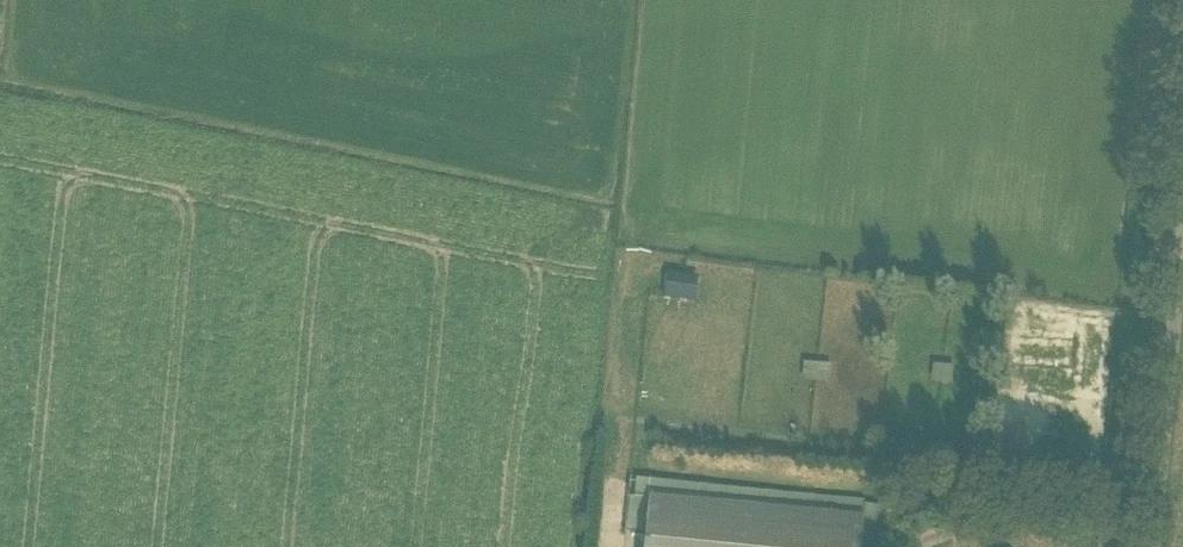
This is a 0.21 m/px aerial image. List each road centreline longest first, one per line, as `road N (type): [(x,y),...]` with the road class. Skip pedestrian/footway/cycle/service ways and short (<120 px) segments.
road 1 (unclassified): [(1151,546),(1182,210)]

